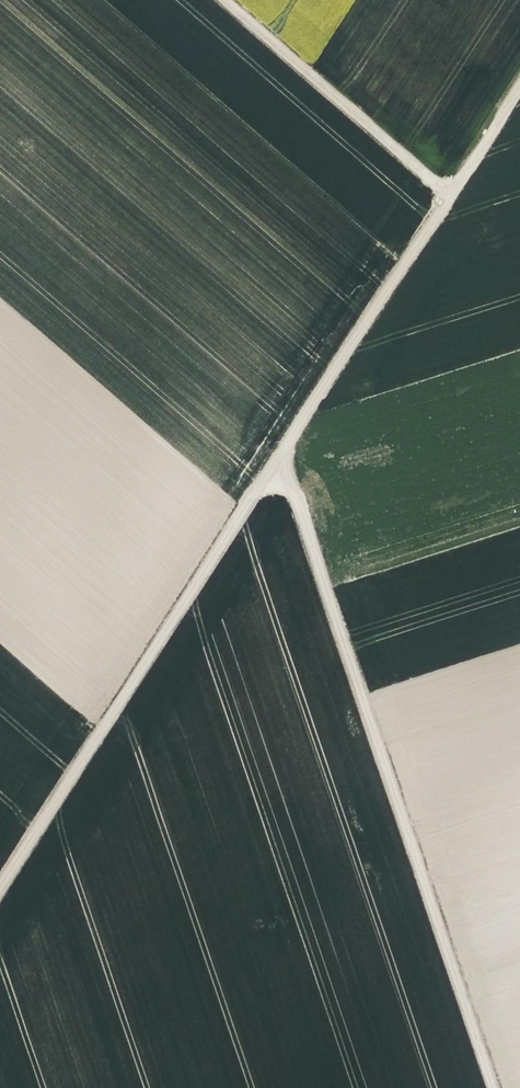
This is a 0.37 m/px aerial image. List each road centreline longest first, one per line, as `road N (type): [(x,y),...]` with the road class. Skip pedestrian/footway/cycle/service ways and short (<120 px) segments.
road 1 (track): [(0,887),(519,88)]
road 2 (track): [(495,1087),(282,454)]
road 3 (track): [(450,194),(228,0)]

